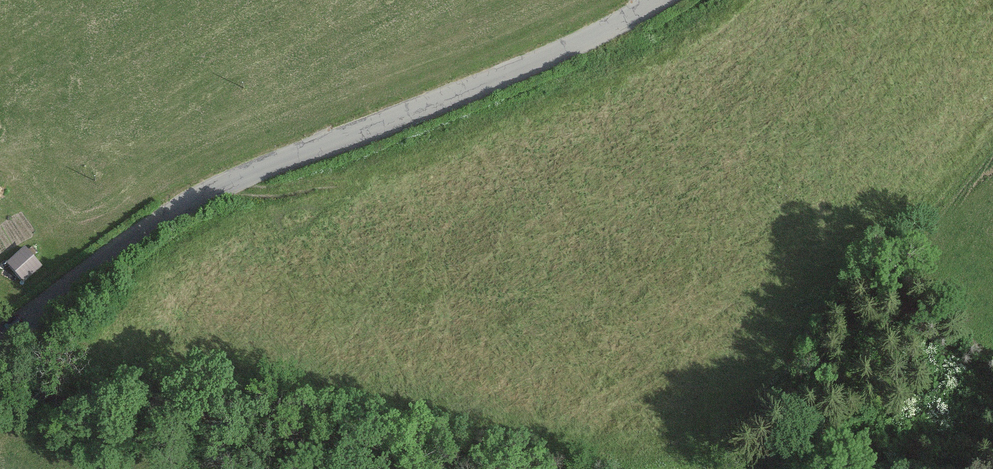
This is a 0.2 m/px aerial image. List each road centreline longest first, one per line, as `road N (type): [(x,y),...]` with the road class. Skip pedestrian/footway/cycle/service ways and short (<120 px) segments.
road 1 (unclassified): [(0,327),(123,242),(259,170),(531,65),(658,0)]
road 2 (track): [(461,468),(158,403),(0,386)]

